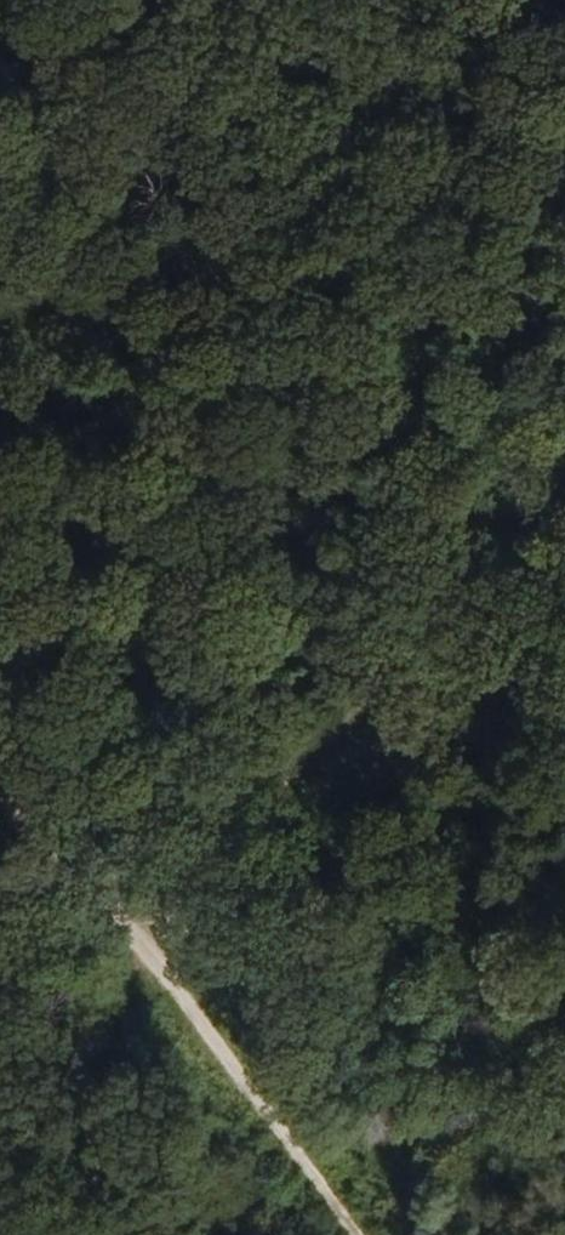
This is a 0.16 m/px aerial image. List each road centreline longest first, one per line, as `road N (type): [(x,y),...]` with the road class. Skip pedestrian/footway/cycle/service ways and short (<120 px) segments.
road 1 (track): [(94,872),(17,0)]
road 2 (track): [(564,489),(210,863),(164,956)]
road 3 (track): [(164,956),(318,1092),(407,1126),(564,1133)]
road 4 (track): [(164,956),(291,1191),(328,1234)]
road 5 (track): [(0,779),(164,956)]

